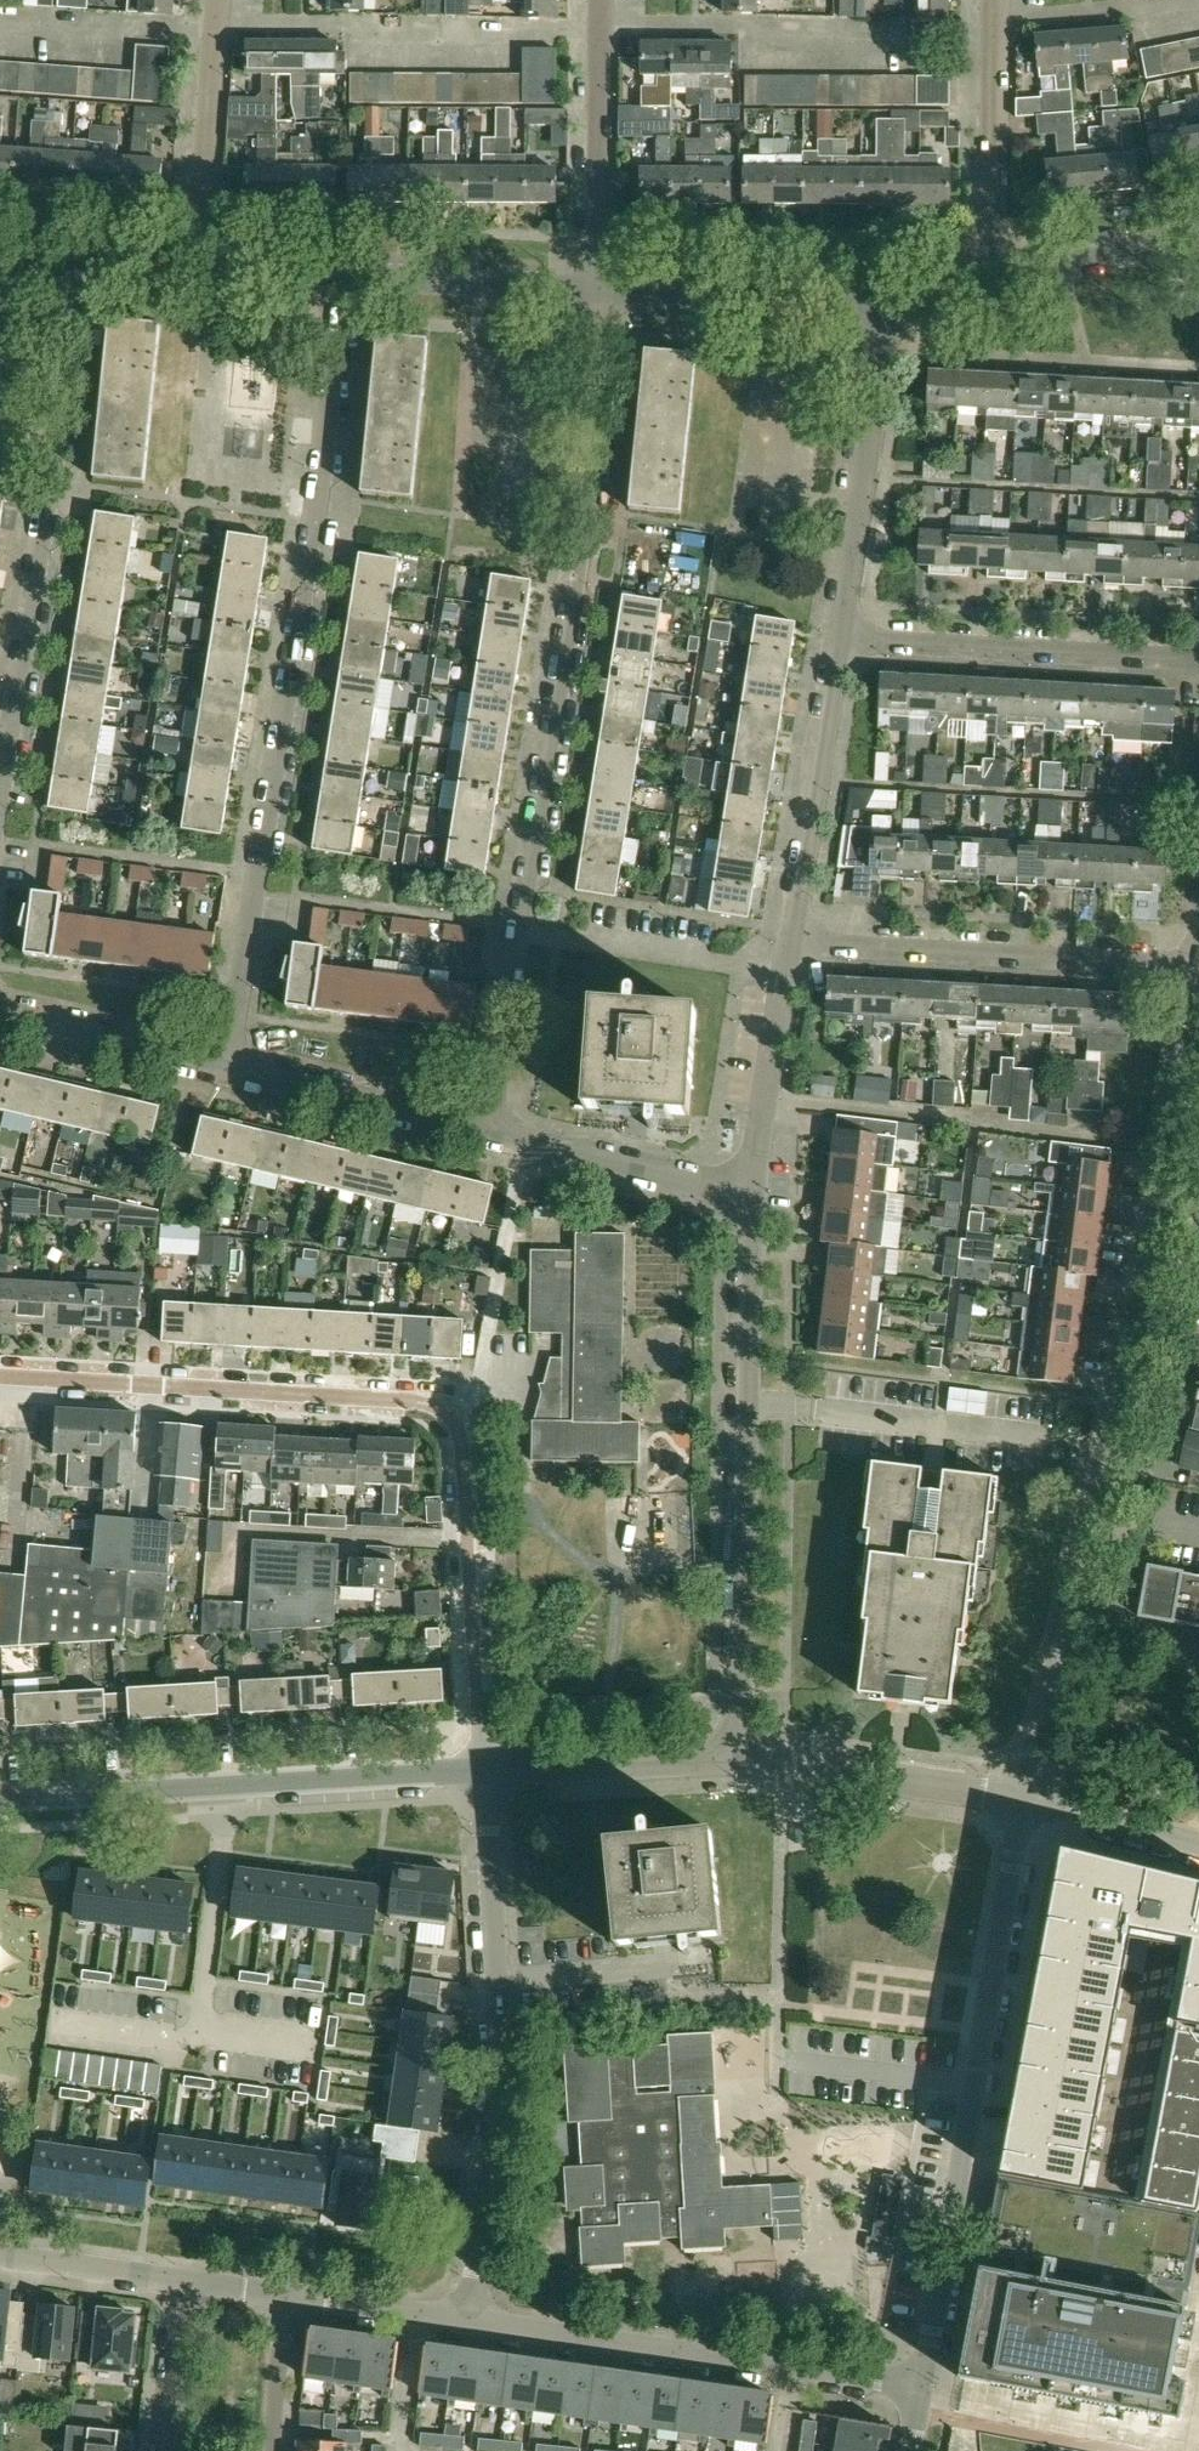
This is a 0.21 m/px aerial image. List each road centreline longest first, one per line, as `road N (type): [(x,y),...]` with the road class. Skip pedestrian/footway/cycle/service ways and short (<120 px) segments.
road 1 (unclassified): [(486,1133),(585,491),(597,292)]
road 2 (unclassified): [(487,1773),(465,1429),(456,1415),(434,1406),(0,1386)]
road 3 (unclassified): [(220,1069),(314,539),(335,277)]
road 4 (unclassified): [(1063,1641),(1119,1407),(1195,975)]
road 5 (residential): [(926,2388),(1026,1799)]
road 6 (residential): [(740,1761),(746,1193)]
road 7 (unclassified): [(472,2321),(503,2082),(487,1773)]
road 8 (unclassified): [(0,776),(49,486),(64,260)]
road 9 (residential): [(0,1799),(487,1773)]
road 10 (residential): [(926,2388),(472,2321)]
road 11 (unclassified): [(1195,975),(787,945)]
road 12 (unclassified): [(1198,666),(838,635)]
road 13 (residential): [(838,635),(892,310)]
road 14 (residential): [(787,945),(838,635)]
road 15 (tertiary): [(892,310),(597,292)]
road 16 (unclassified): [(597,292),(599,0)]
road 17 (residential): [(1026,1799),(740,1761)]
road 18 (unclassified): [(997,287),(998,0)]
road 19 (residential): [(486,1133),(220,1069)]
road 20 (residential): [(205,269),(220,0)]
road 21 (residential): [(746,1193),(486,1133)]
road 22 (tertiary): [(597,292),(335,277)]
road 23 (residential): [(740,1761),(487,1773)]
road 24 (residential): [(746,1193),(787,945)]
road 25 (residential): [(220,1069),(0,1018)]
road 26 (tertiary): [(997,287),(1198,236)]
road 27 (residential): [(472,2321),(280,2295)]
road 28 (residential): [(184,2284),(0,2257)]
road 29 (residential): [(1198,1846),(1026,1799)]
road 30 (residential): [(168,2450),(184,2284)]
road 31 (unclassified): [(1026,1799),(1063,1641)]
road 32 (residential): [(272,2450),(280,2295)]
road 33 (tertiary): [(205,269),(64,260)]
road 34 (unclassified): [(1198,1664),(1063,1641)]
road 35 (tertiary): [(335,277),(205,269)]

